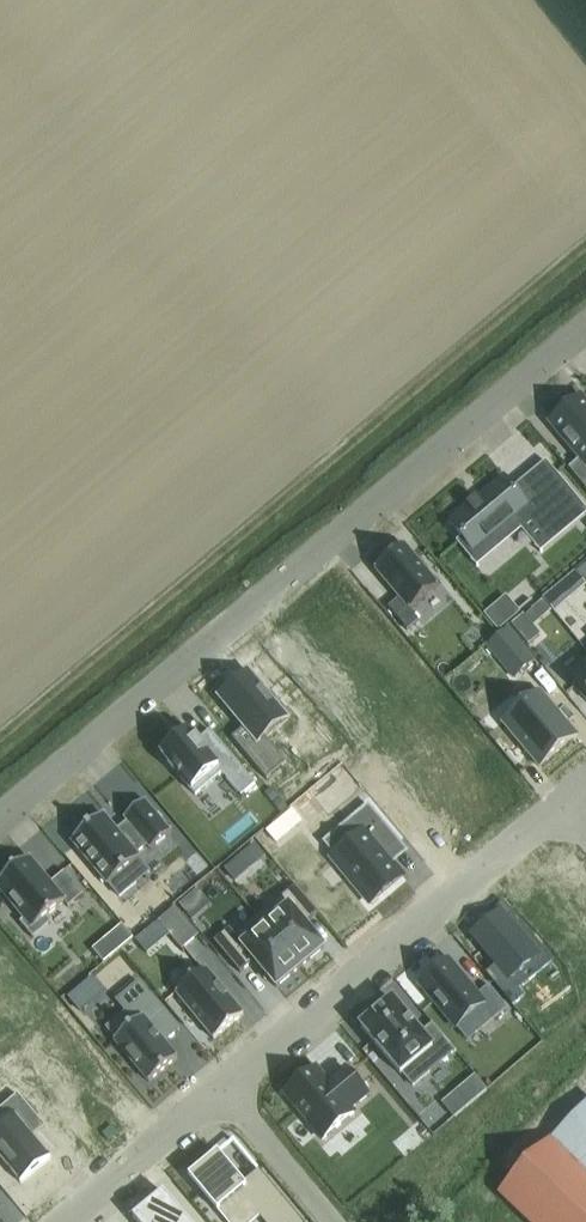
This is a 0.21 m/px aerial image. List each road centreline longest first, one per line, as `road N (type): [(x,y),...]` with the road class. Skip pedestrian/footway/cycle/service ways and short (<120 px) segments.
road 1 (residential): [(0,812),(585,322)]
road 2 (residential): [(220,1087),(562,801)]
road 3 (residential): [(58,1221),(220,1087)]
road 4 (residential): [(332,1221),(220,1087)]

